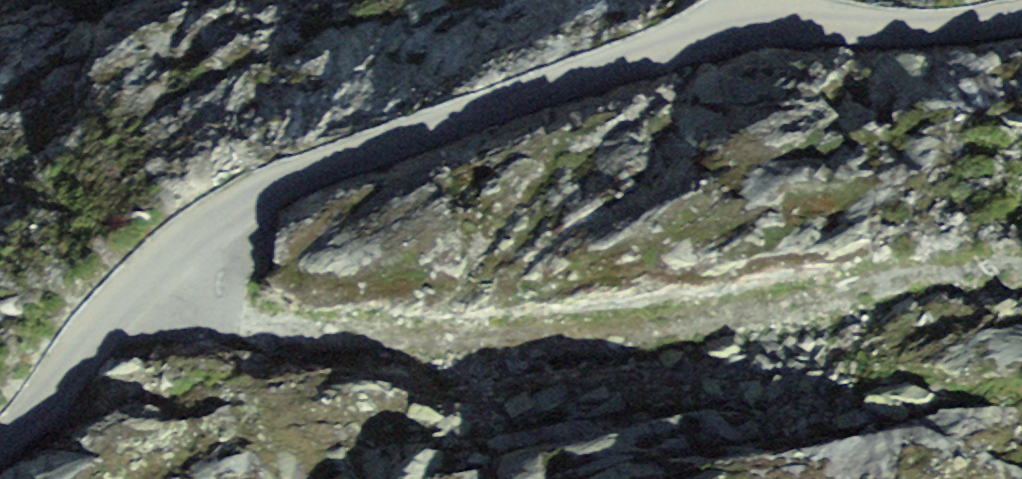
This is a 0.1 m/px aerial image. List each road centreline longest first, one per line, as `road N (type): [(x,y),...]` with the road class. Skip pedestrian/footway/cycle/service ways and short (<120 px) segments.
road 1 (unclassified): [(0,449),(44,410),(151,281),(211,229),(279,187),(710,33),(763,22),(911,28),(1021,16)]
road 2 (track): [(151,281),(381,316),(511,316),(1021,265)]

